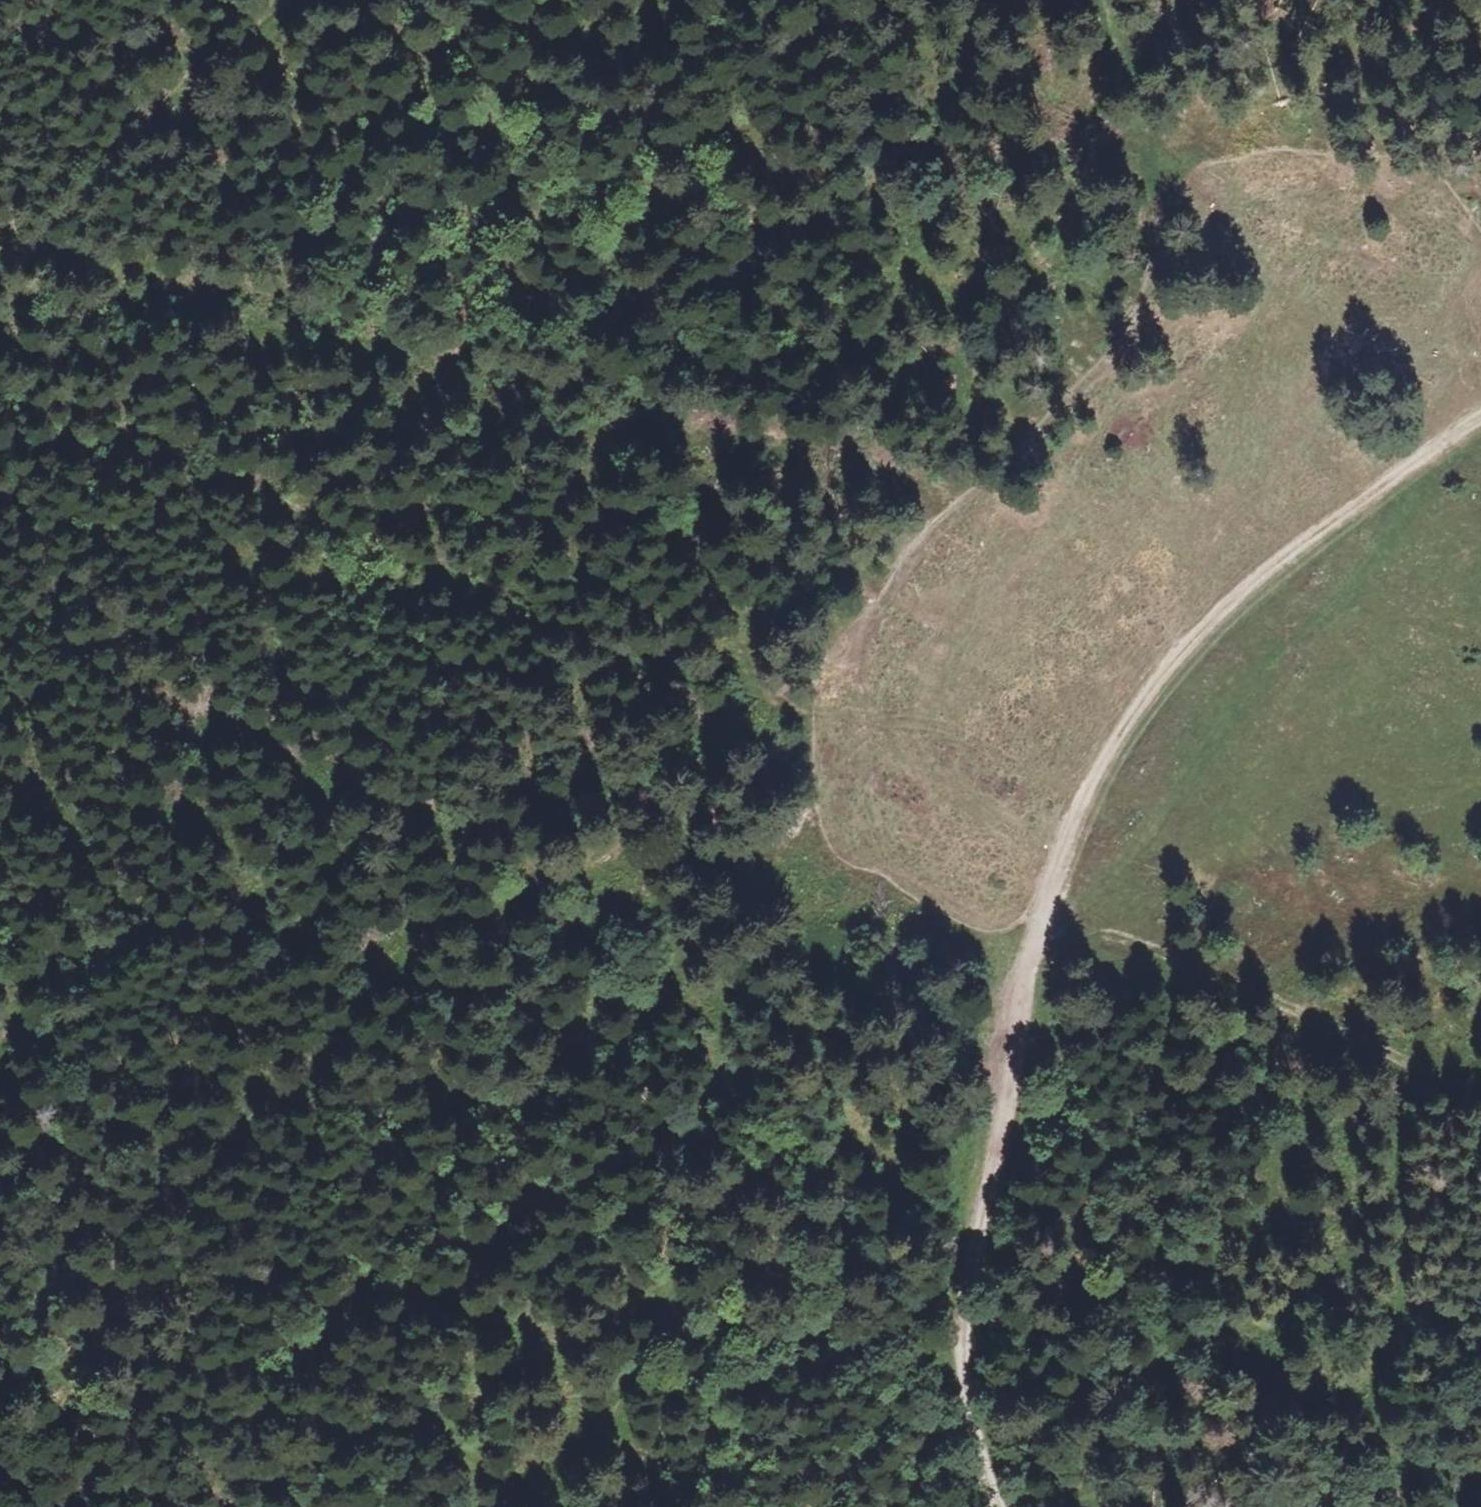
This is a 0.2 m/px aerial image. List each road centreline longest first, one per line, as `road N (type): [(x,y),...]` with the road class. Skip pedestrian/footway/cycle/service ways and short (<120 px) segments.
road 1 (track): [(1031,929),(1105,746),(1196,632),(1262,567),(1480,418)]
road 2 (track): [(1000,1506),(979,1455),(966,1295),(1031,929)]

